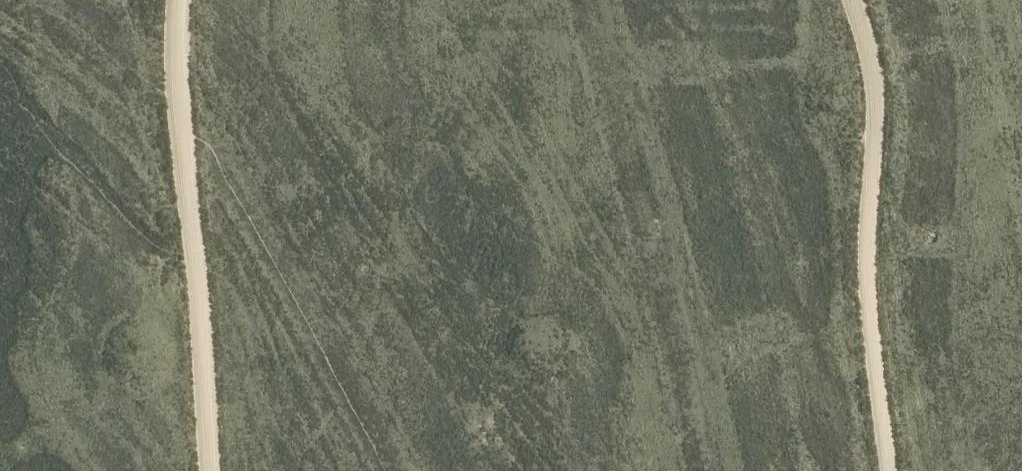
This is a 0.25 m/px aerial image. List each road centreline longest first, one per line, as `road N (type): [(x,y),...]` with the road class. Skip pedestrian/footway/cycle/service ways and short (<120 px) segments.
road 1 (track): [(889,470),(865,253),(876,97),(853,0)]
road 2 (track): [(179,0),(208,470)]

